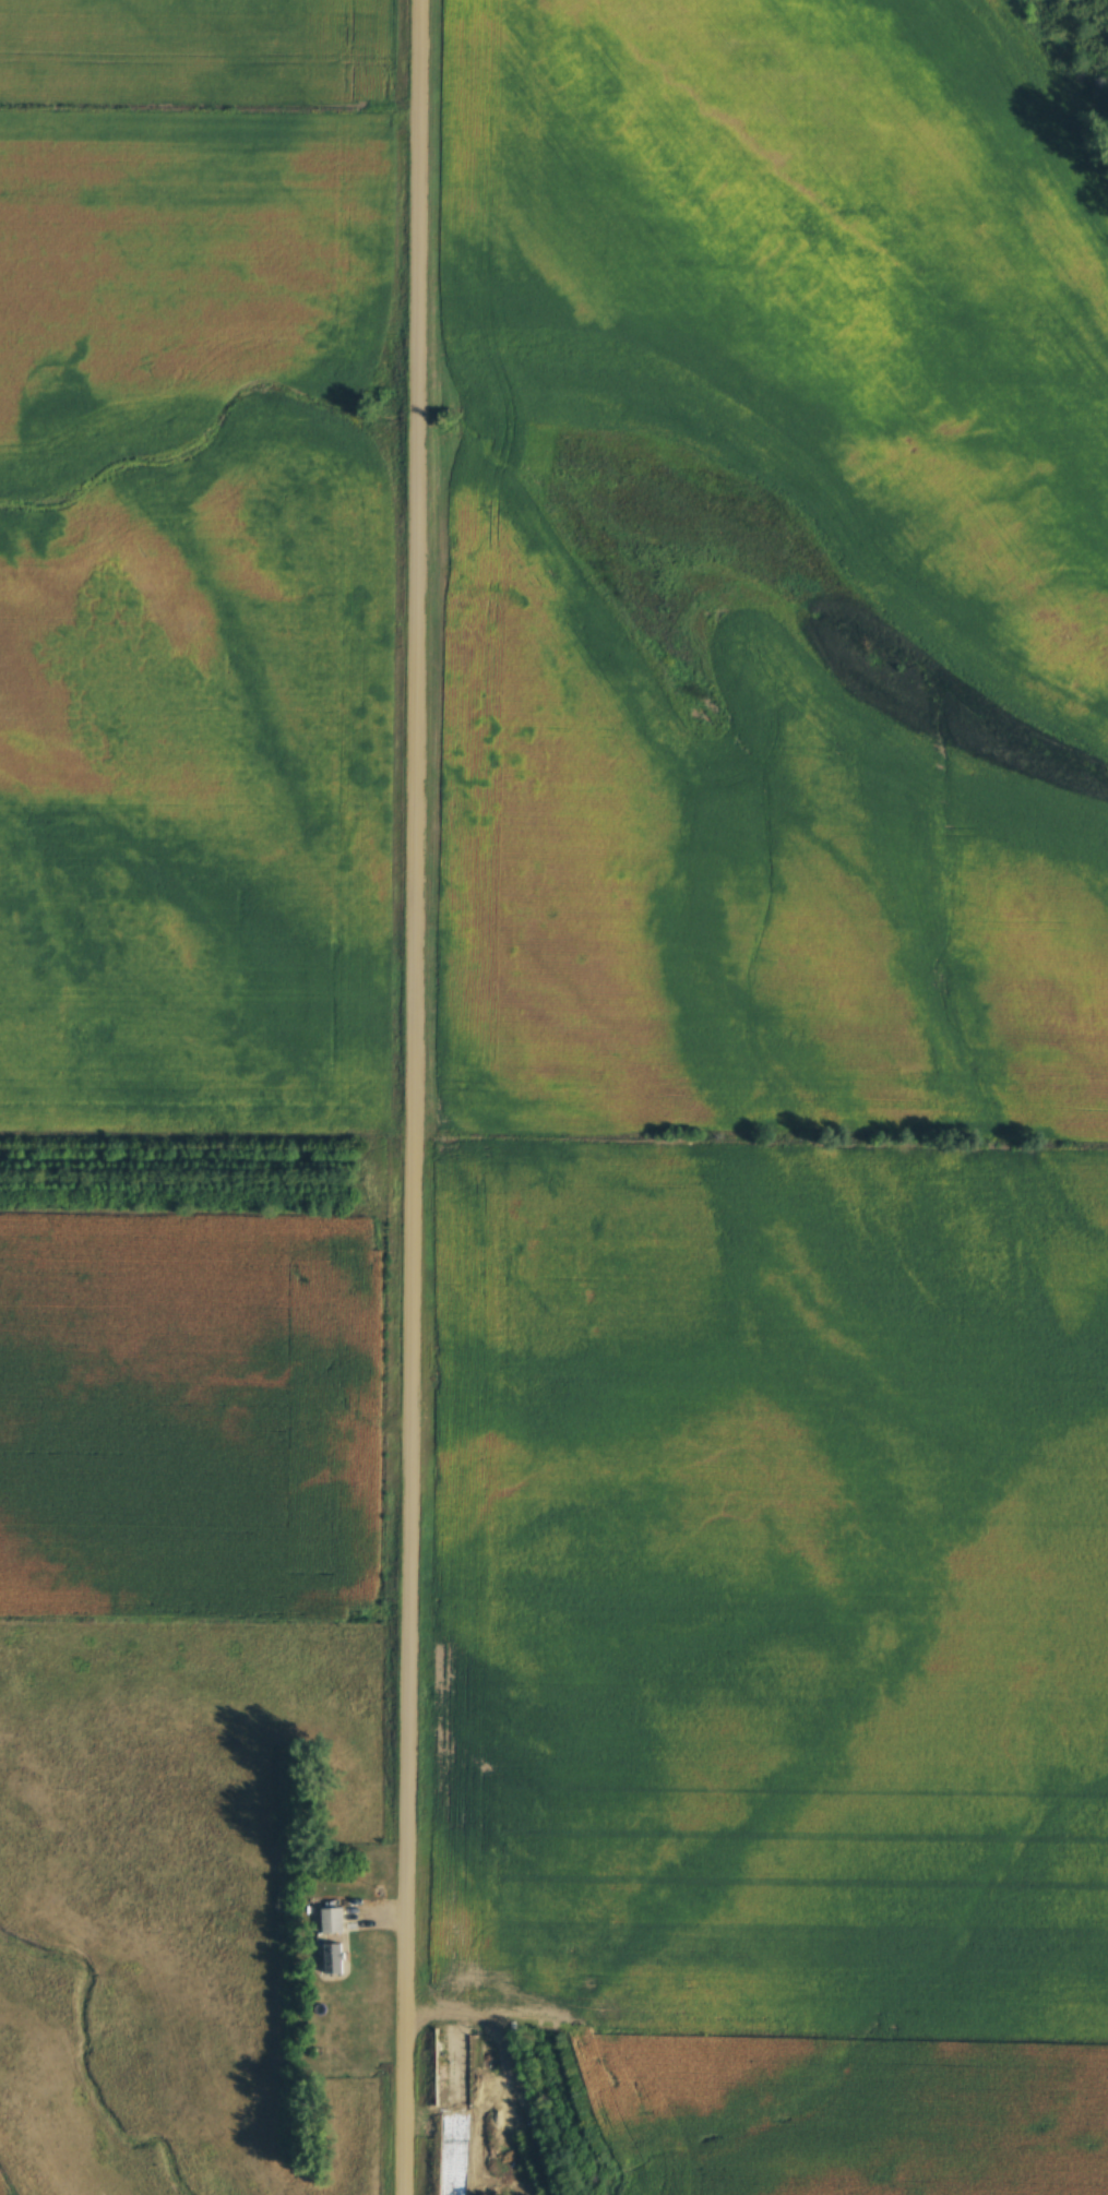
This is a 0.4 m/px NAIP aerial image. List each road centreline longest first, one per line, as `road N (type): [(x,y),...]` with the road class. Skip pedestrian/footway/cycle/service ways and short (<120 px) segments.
road 1 (residential): [(402,2194),(418,0)]

